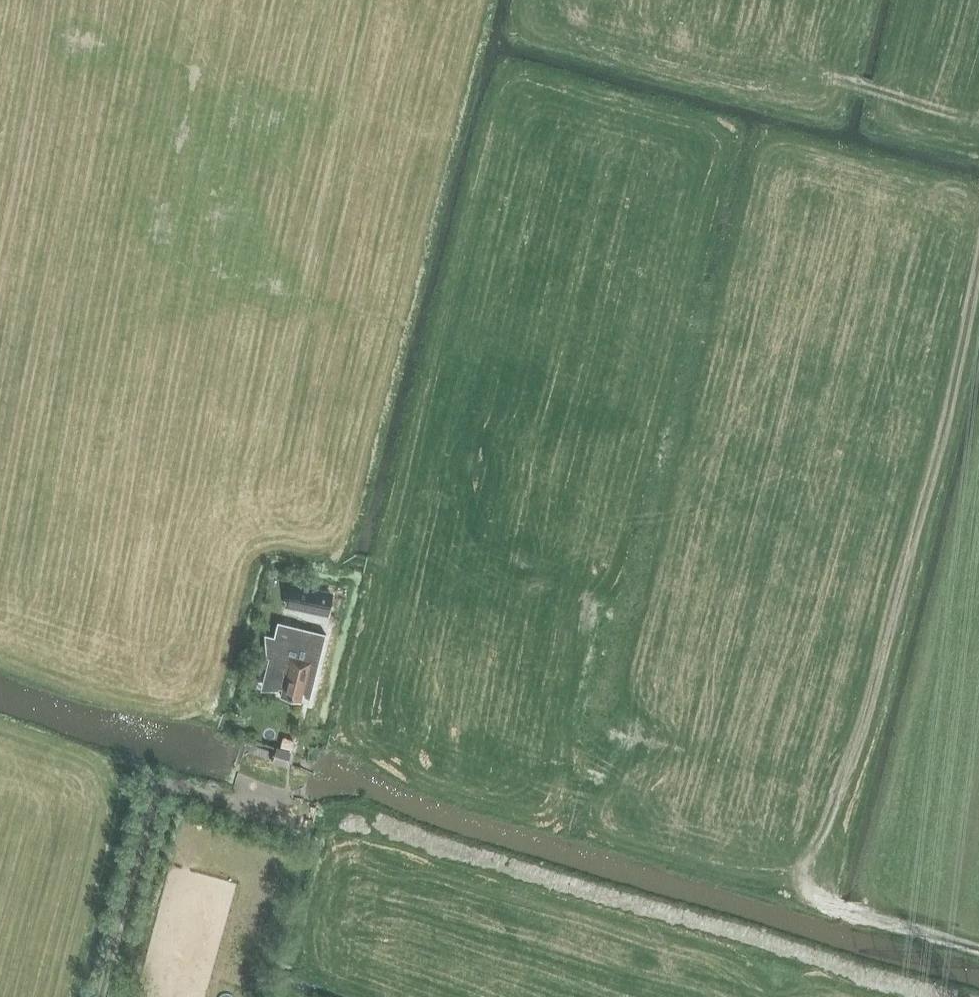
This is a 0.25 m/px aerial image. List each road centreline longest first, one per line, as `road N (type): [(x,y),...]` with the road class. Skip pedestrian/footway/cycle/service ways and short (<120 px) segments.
road 1 (track): [(100,996),(153,794),(180,784),(261,813),(286,811),(304,710)]

